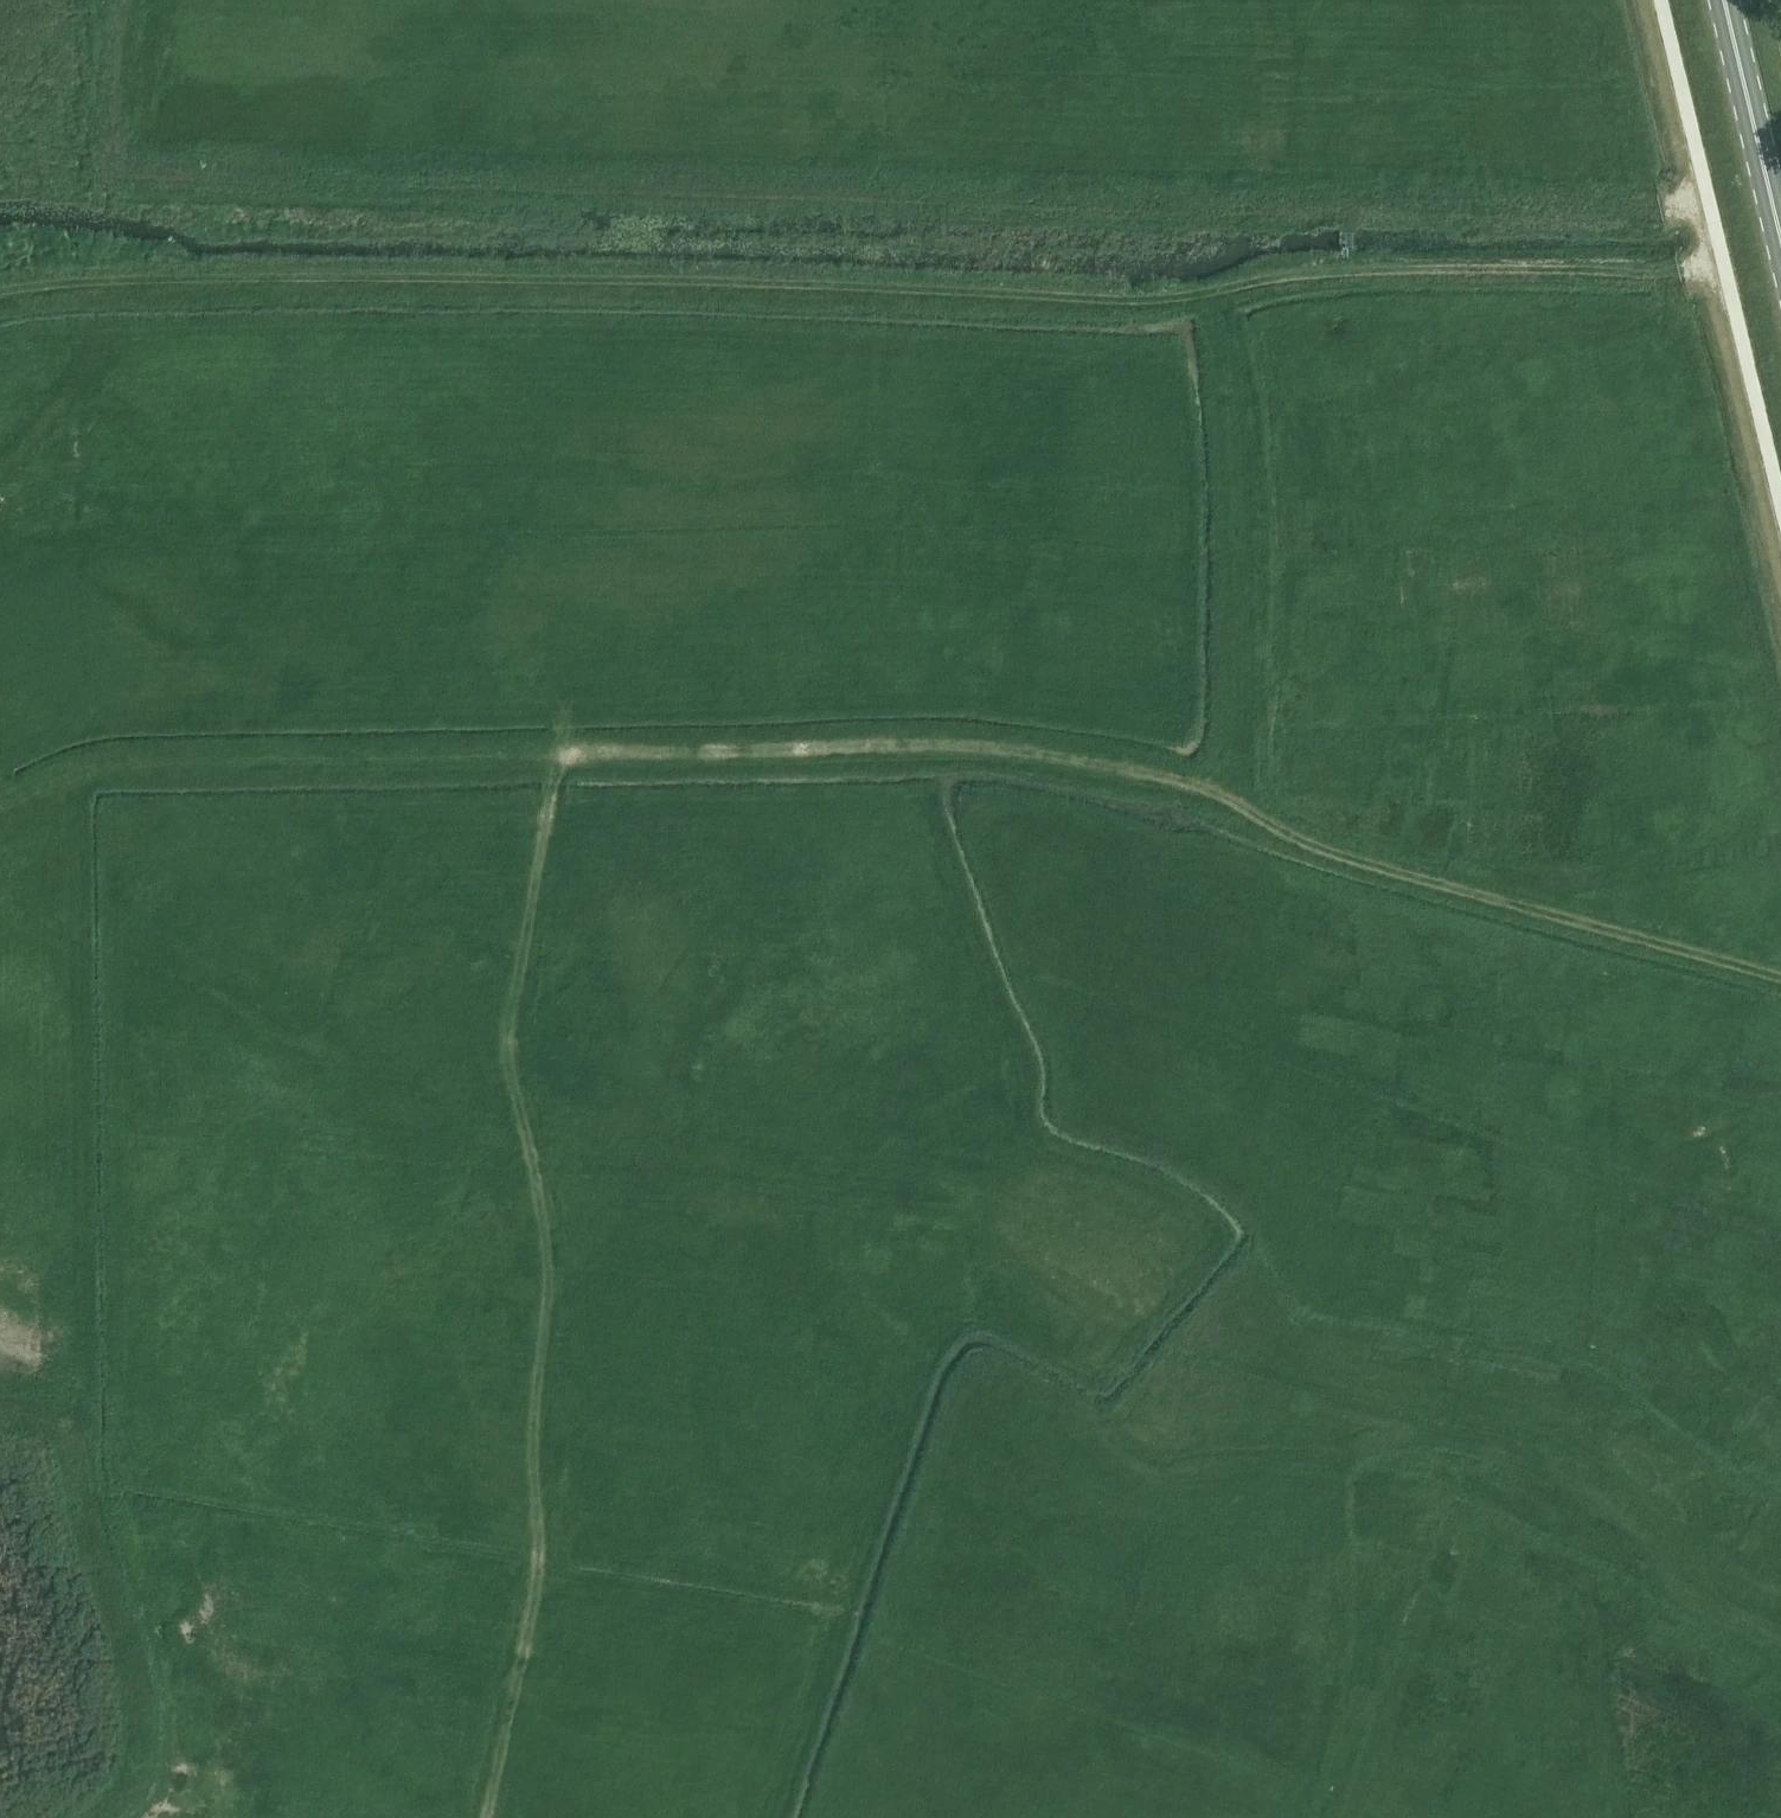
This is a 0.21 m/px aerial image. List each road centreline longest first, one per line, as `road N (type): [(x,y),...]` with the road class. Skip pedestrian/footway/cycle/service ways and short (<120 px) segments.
road 1 (track): [(1780,973),(1331,851),(1187,785),(1044,751),(969,744),(578,750),(559,769),(543,832)]
road 2 (primary): [(1780,237),(1725,0)]

